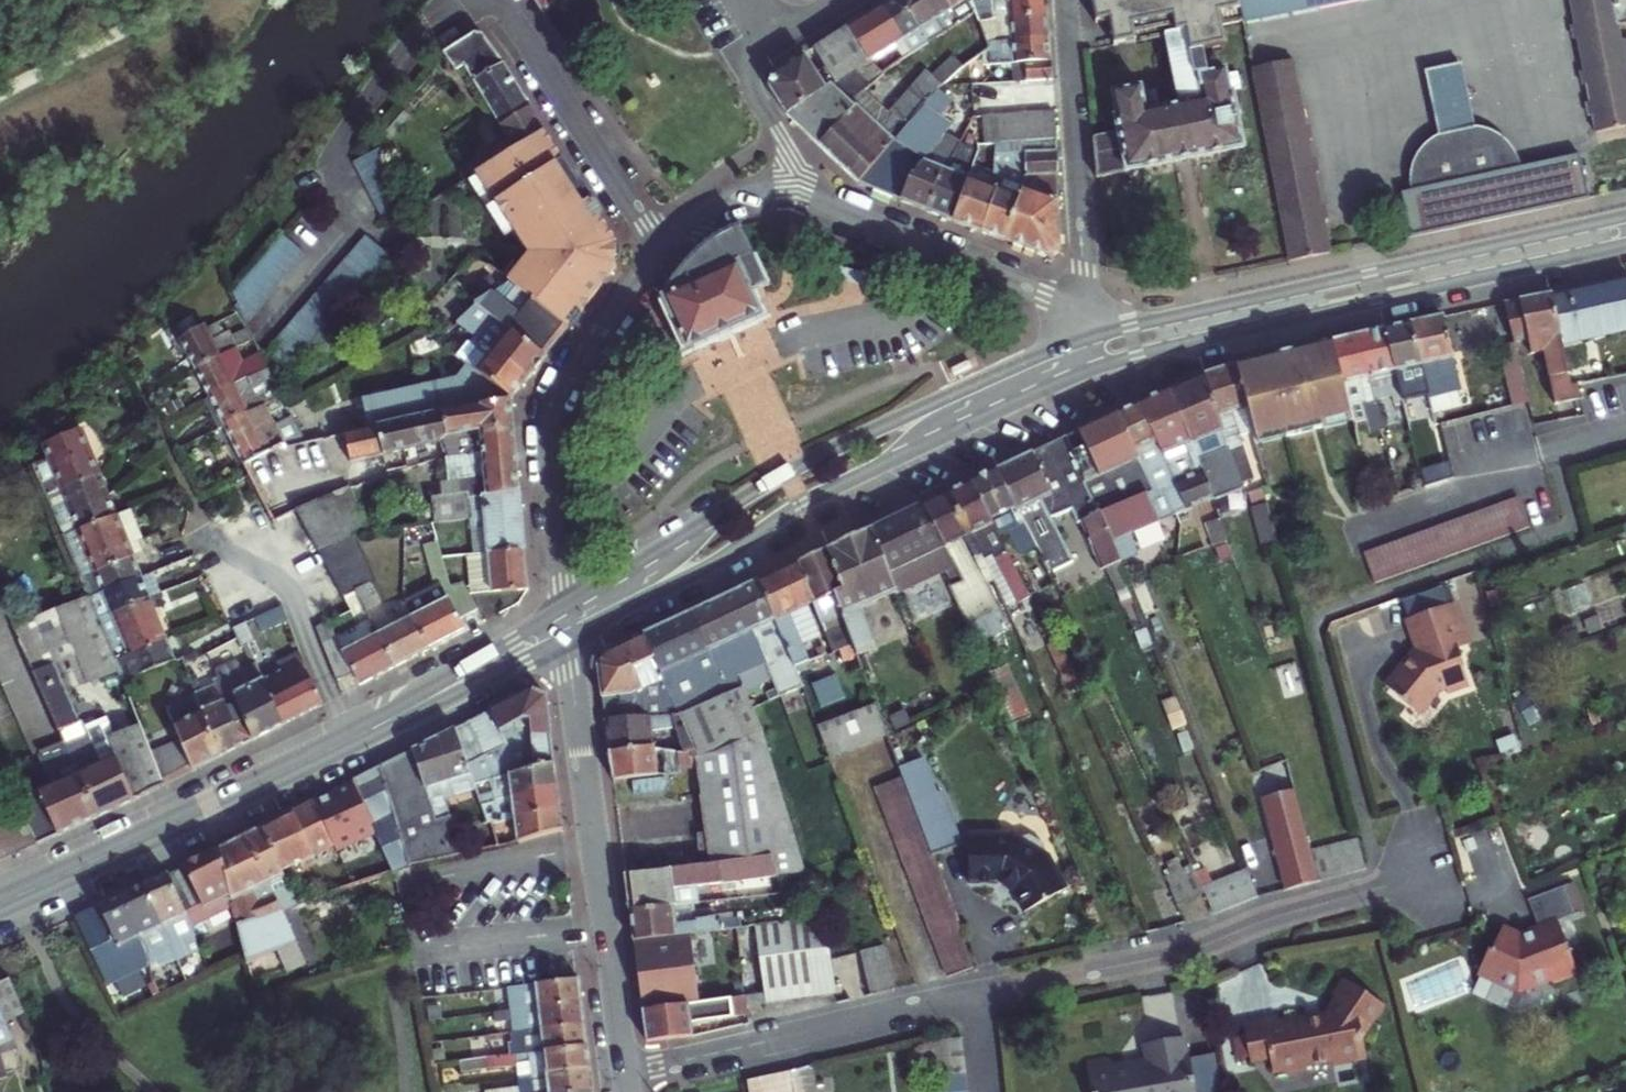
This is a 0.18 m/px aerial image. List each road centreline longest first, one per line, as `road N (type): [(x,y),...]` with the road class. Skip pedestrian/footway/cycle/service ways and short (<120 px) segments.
road 1 (residential): [(626,1075),(1179,950),(1299,907),(1412,880)]
road 2 (primary): [(567,638),(700,570),(804,502),(1098,368)]
road 3 (primary): [(1093,338),(818,456),(564,607)]
road 4 (primary): [(1625,215),(1093,338)]
road 5 (primary): [(1098,368),(1625,245)]
road 6 (tertiary): [(567,638),(626,1075)]
road 7 (residential): [(663,249),(567,379),(551,415),(564,607)]
road 8 (primary): [(345,742),(0,906)]
road 9 (residential): [(1088,312),(1066,0)]
road 10 (residential): [(1088,312),(804,195)]
road 11 (residential): [(663,249),(499,0)]
road 12 (primary): [(564,607),(345,742)]
road 13 (primary): [(345,742),(567,638)]
road 14 (residential): [(804,195),(737,65),(774,42)]
road 15 (residential): [(804,195),(740,193),(689,220),(663,249)]

